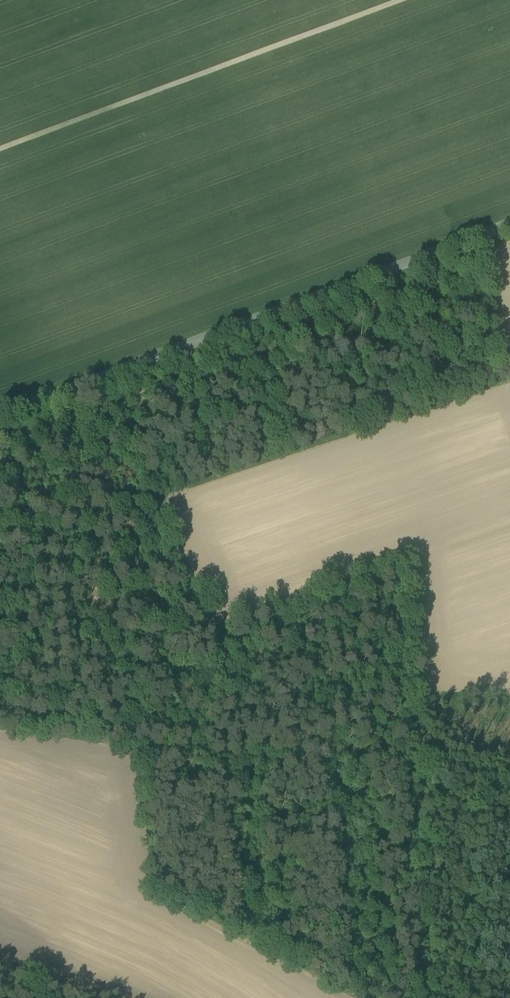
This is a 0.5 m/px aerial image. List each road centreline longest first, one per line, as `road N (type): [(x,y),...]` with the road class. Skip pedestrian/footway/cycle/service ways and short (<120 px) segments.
road 1 (unclassified): [(509,224),(0,415)]

